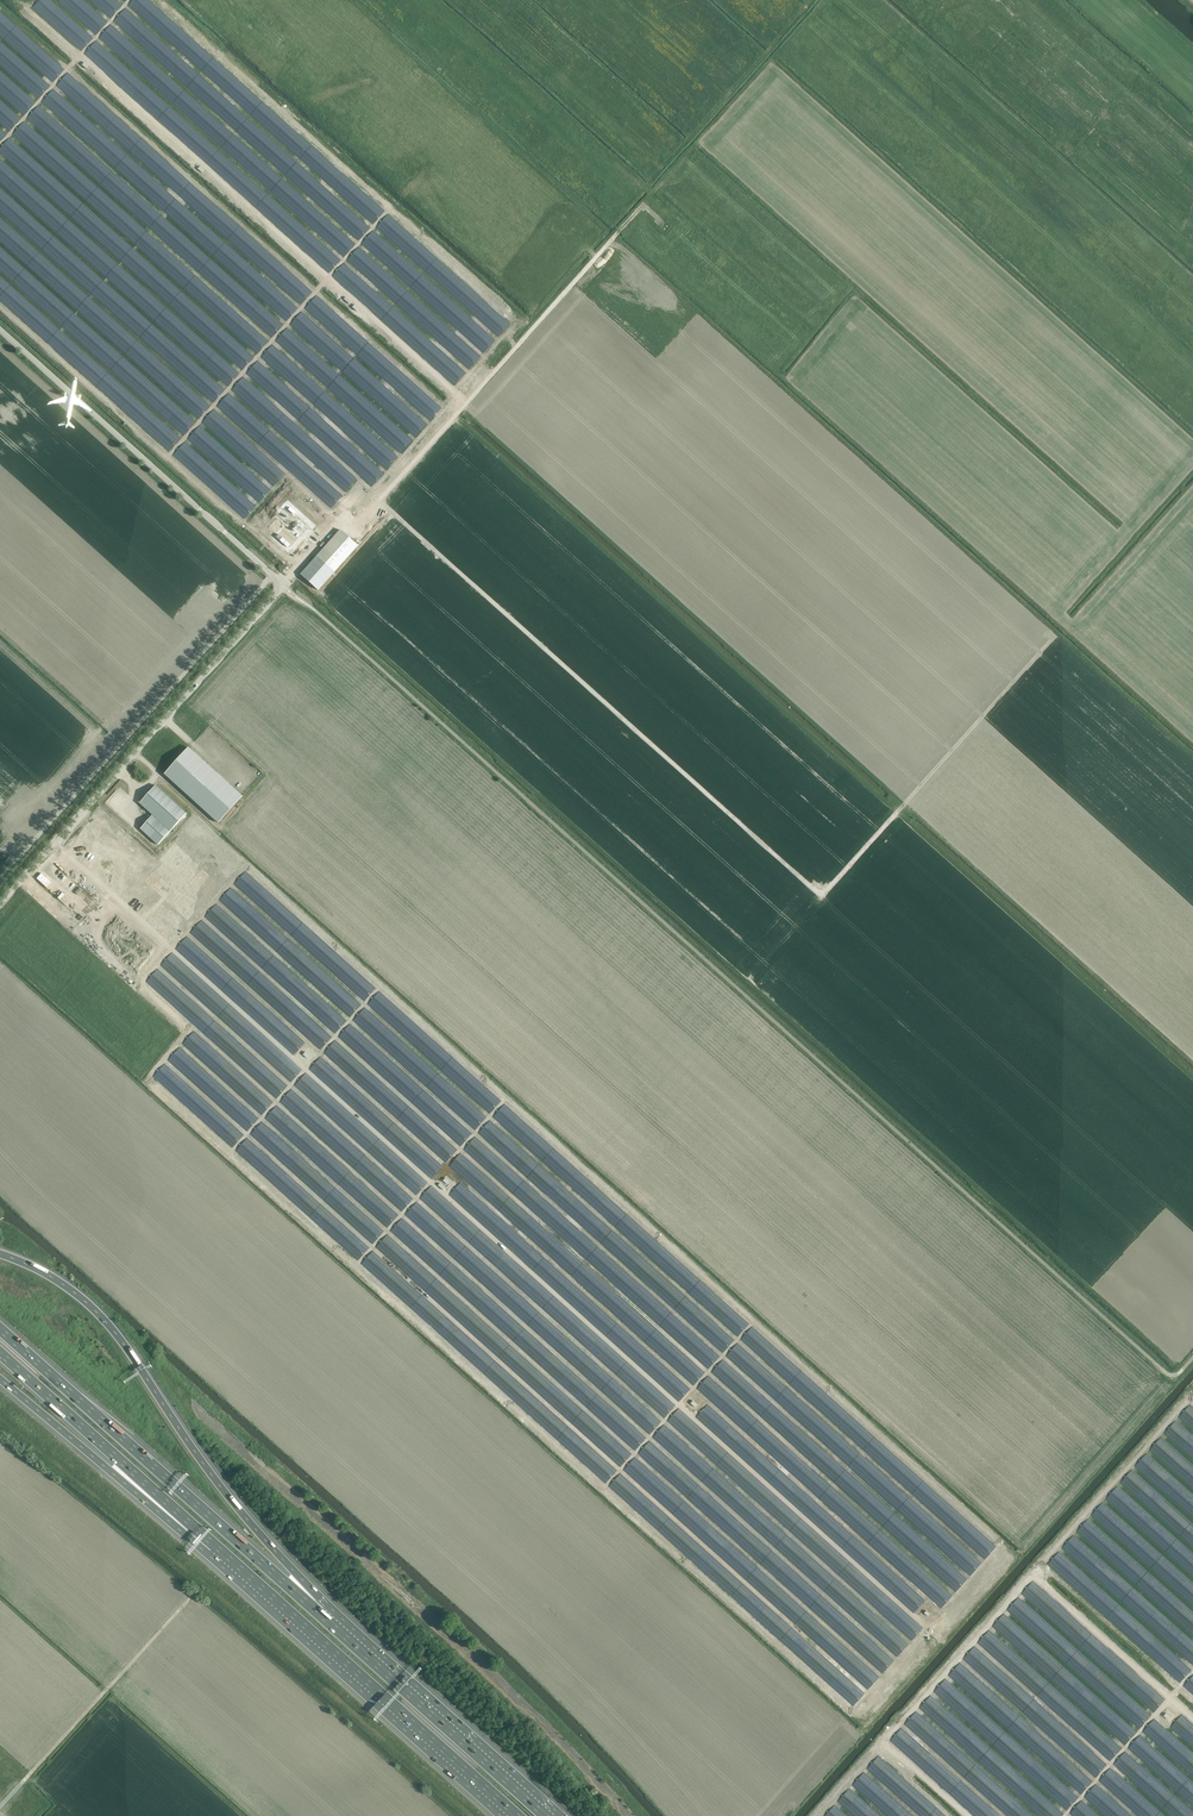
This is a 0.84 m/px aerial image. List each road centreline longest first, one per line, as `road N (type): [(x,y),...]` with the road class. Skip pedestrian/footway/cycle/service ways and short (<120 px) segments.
road 1 (track): [(949,756),(821,895),(378,501),(351,529),(341,519),(280,586)]
road 2 (tertiary): [(0,902),(280,586),(0,329)]
road 3 (motorway): [(319,1609),(104,1320),(61,1284),(0,1254)]
road 4 (motorway): [(319,1609),(0,1328)]
road 5 (track): [(663,223),(642,205),(378,501)]
road 6 (motorway): [(212,1548),(512,1815)]
road 7 (motorway): [(550,1815),(319,1609)]
road 8 (motorway): [(0,1353),(212,1548)]
road 9 (motorway): [(0,1379),(212,1548)]

